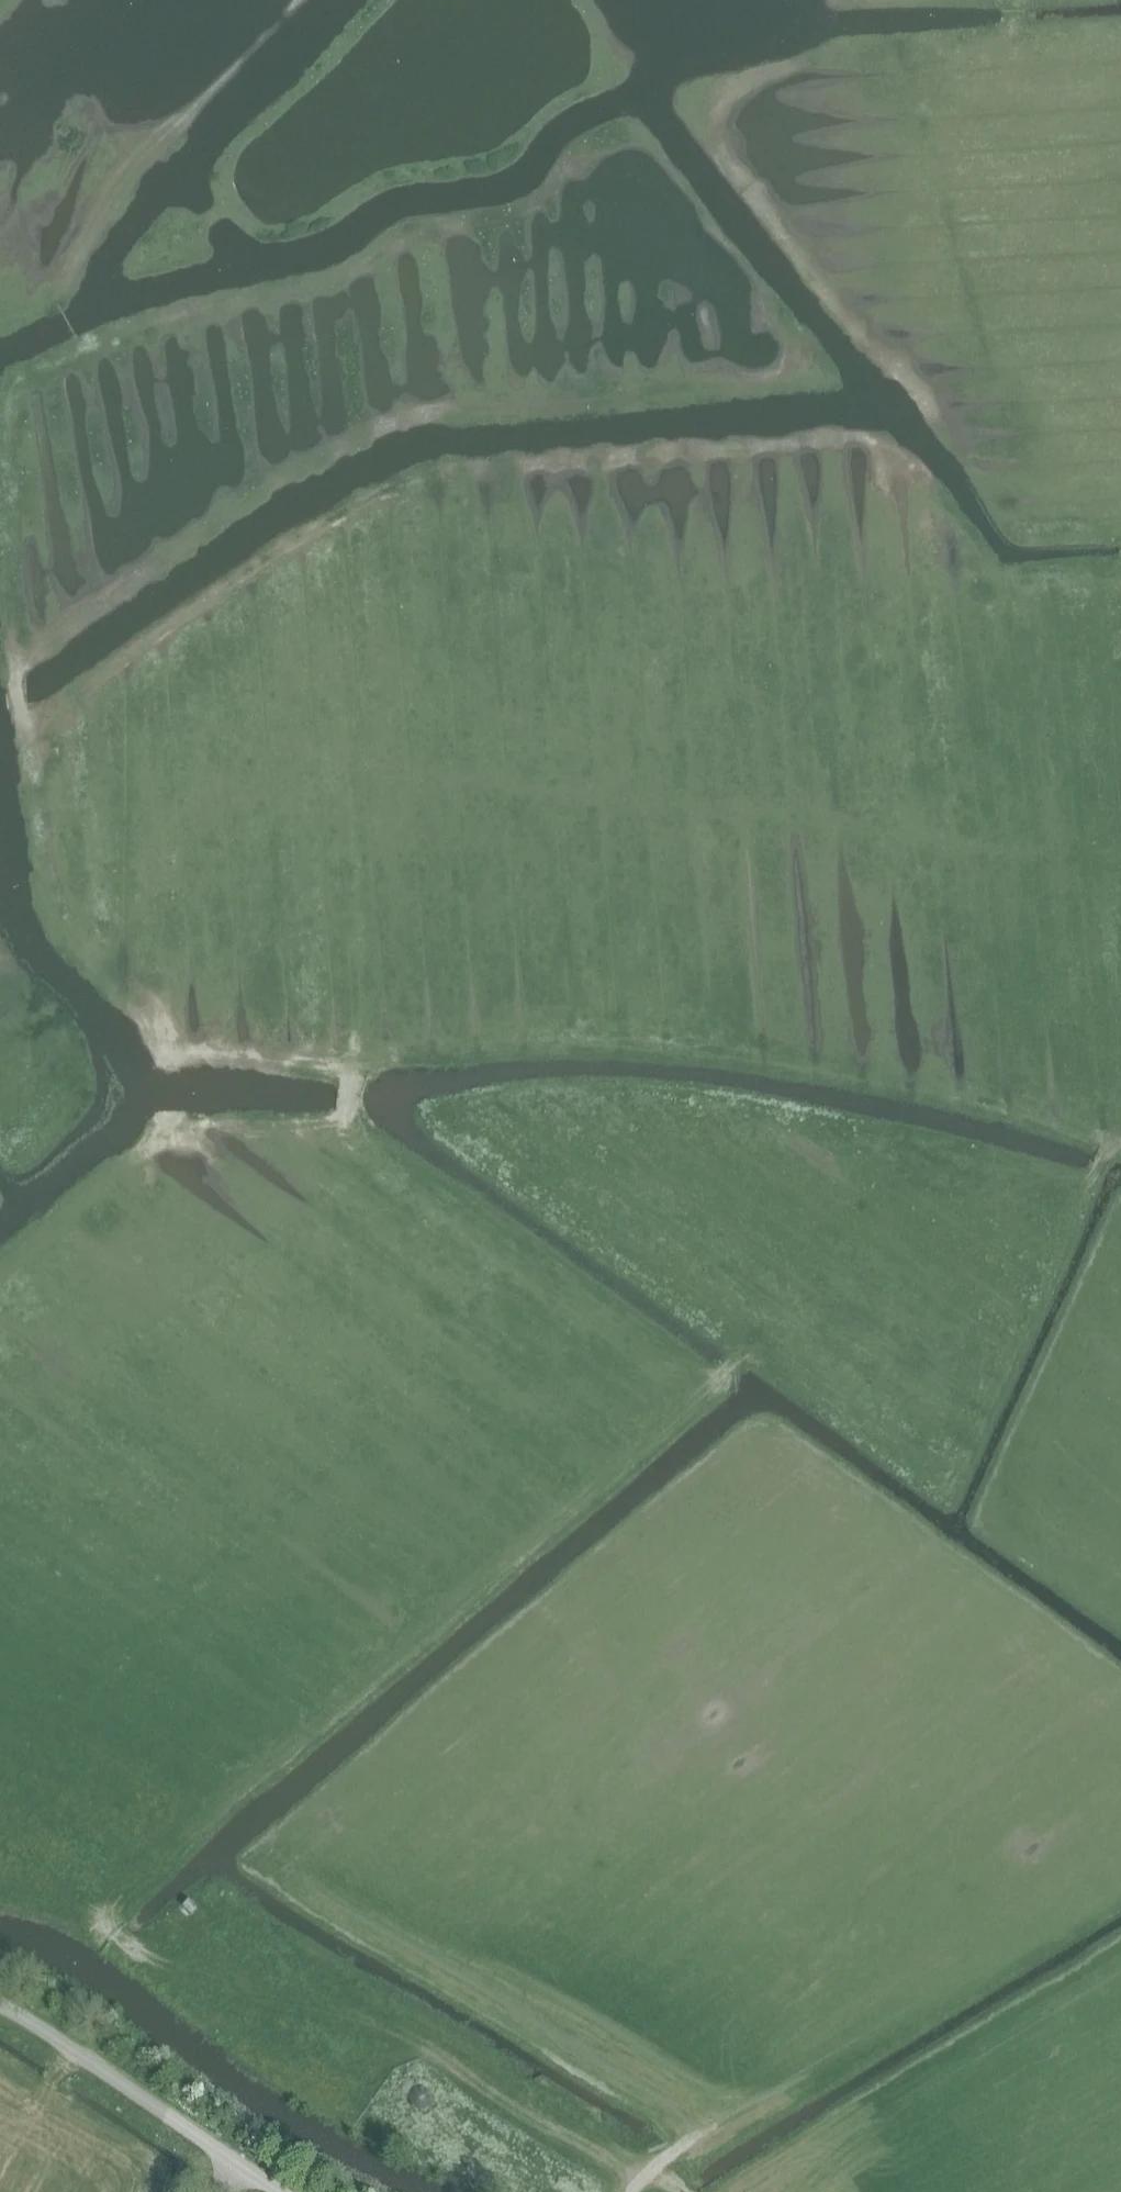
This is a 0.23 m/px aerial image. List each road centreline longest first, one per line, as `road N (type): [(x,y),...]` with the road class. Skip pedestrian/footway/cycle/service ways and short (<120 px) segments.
road 1 (unclassified): [(272,2191),(0,2005)]

